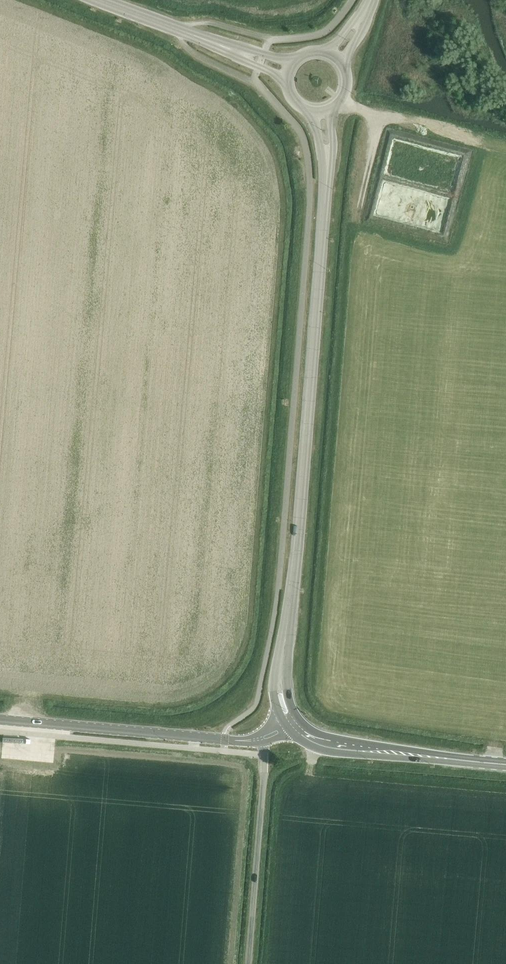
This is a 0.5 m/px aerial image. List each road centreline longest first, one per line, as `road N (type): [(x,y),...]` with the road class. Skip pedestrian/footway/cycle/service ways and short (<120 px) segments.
road 1 (secondary): [(285,645),(328,163)]
road 2 (unclassified): [(0,719),(261,738)]
road 3 (unclassified): [(249,963),(261,738)]
road 4 (secondary): [(505,764),(329,744),(294,724)]
road 5 (track): [(342,100),(381,119),(359,208)]

